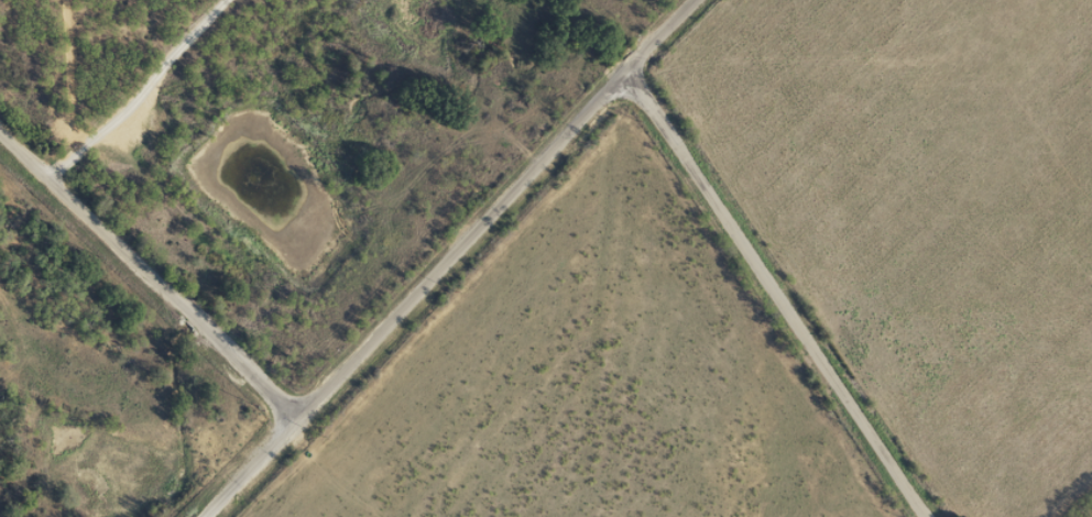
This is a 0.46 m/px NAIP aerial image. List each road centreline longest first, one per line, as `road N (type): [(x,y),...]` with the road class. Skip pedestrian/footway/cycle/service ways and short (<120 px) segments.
road 1 (residential): [(892,516),(620,111)]
road 2 (residential): [(256,398),(328,365),(565,128),(620,111)]
road 3 (residential): [(256,398),(0,136)]
road 4 (residential): [(118,0),(52,108),(12,148)]
road 5 (residential): [(176,516),(251,442),(256,398)]
road 6 (residential): [(620,111),(631,62),(692,0)]

